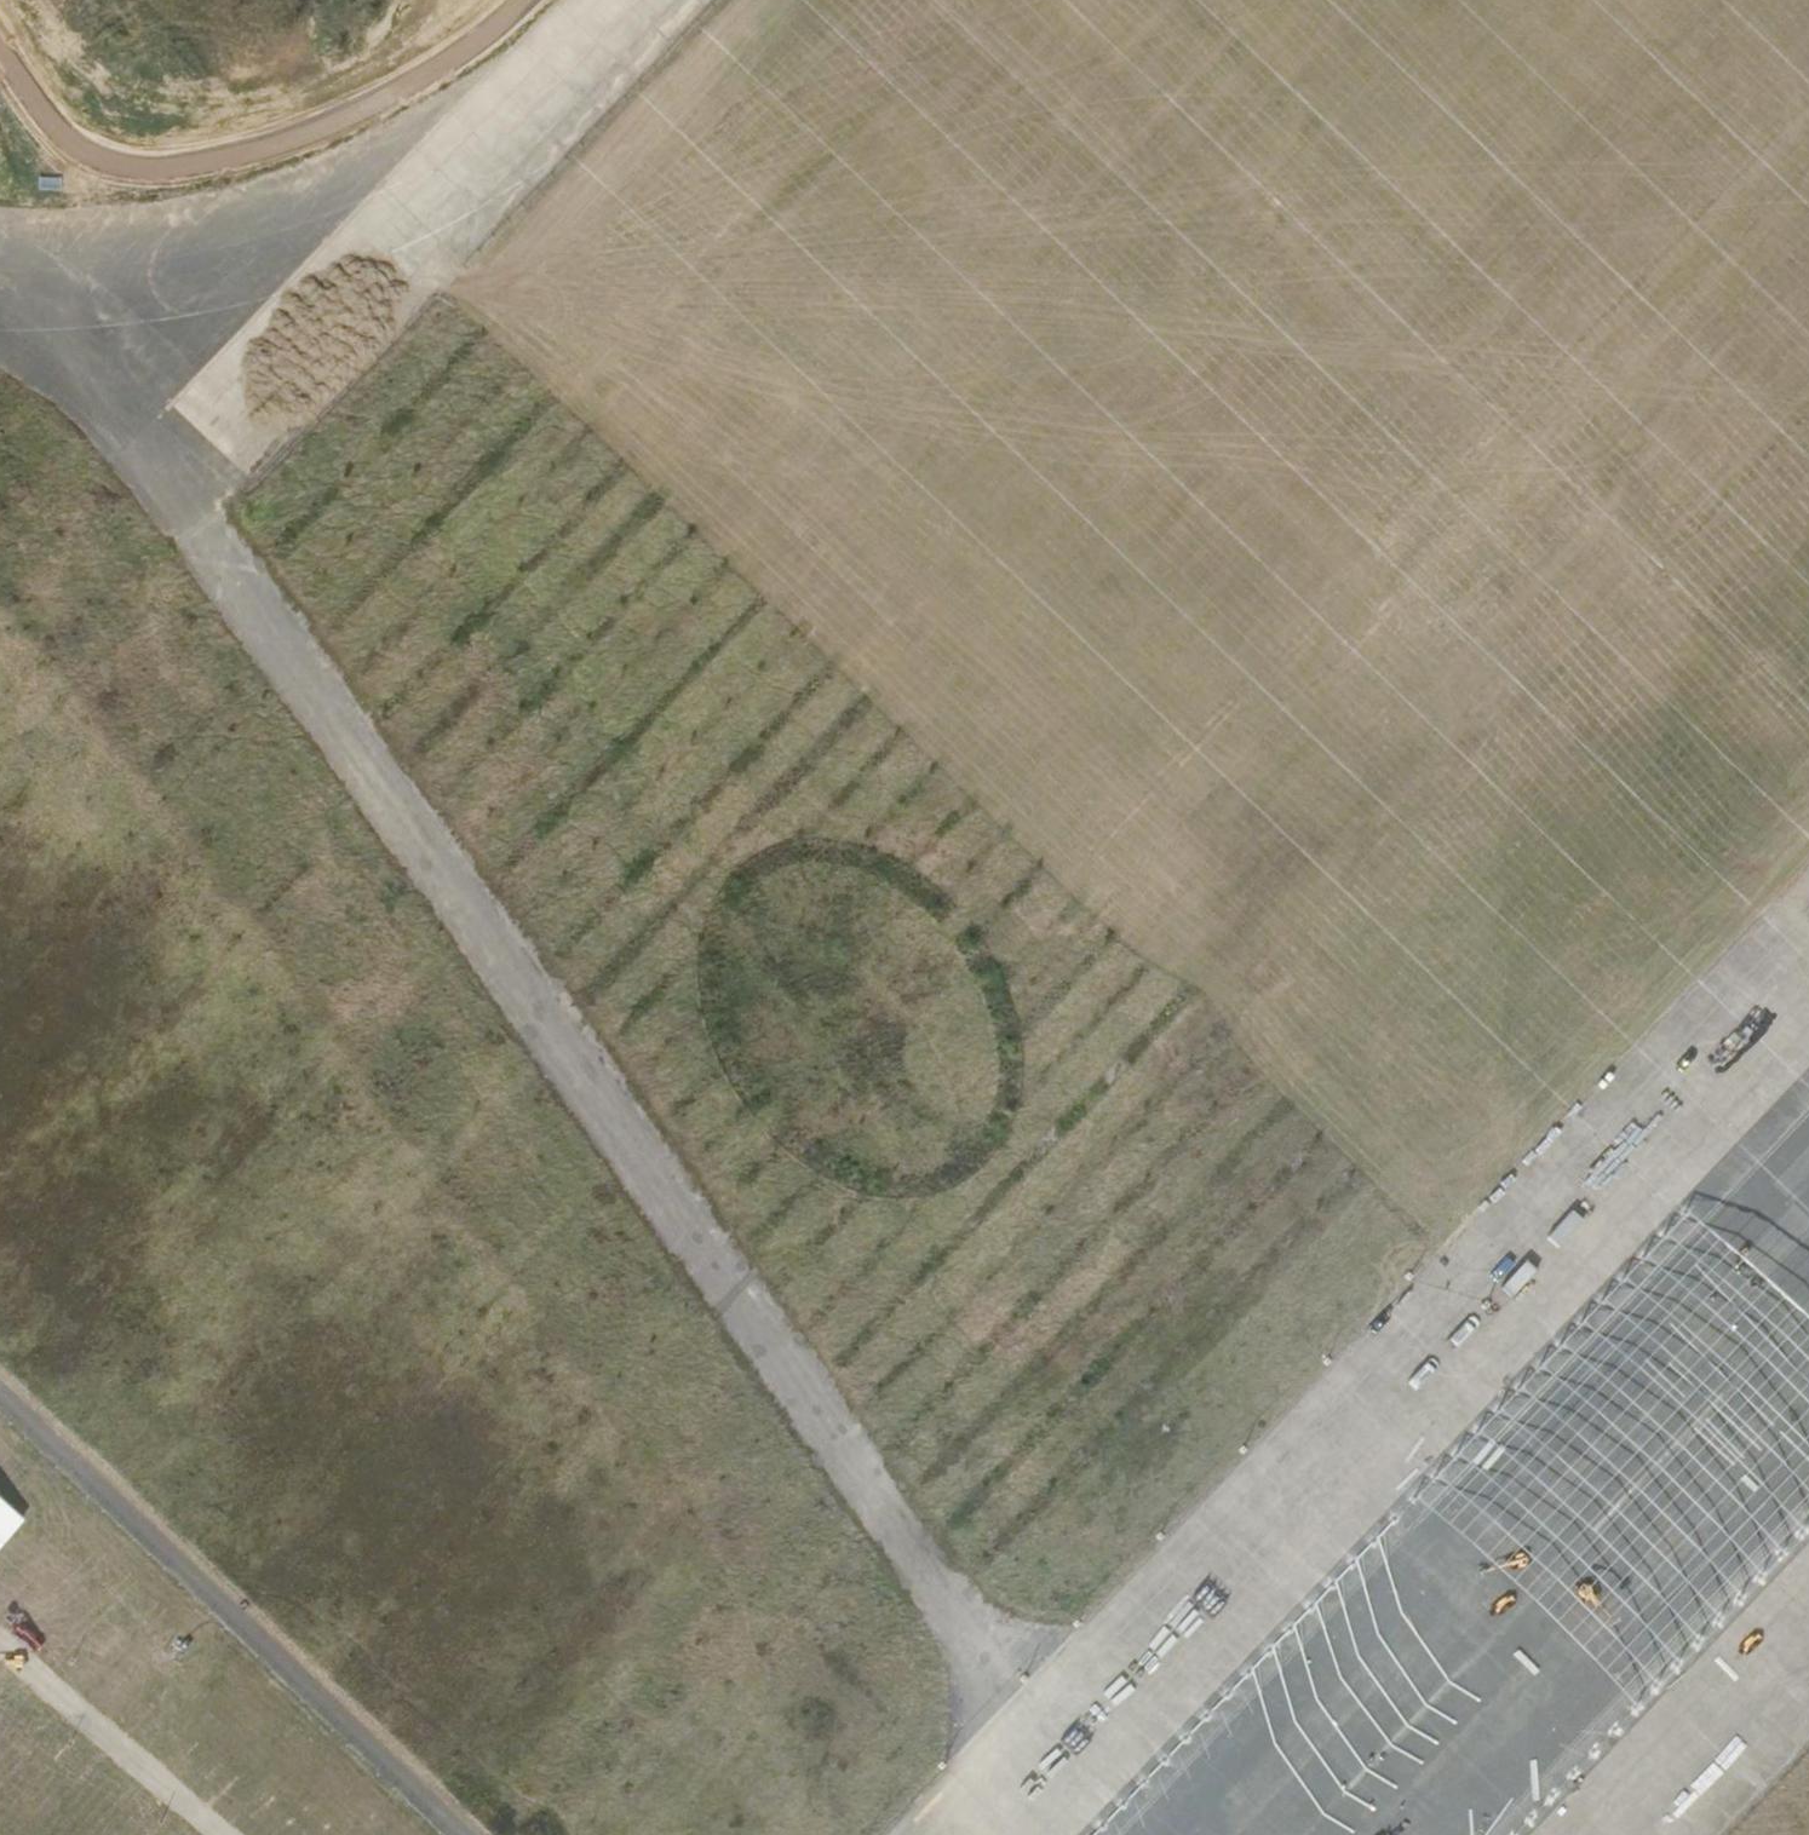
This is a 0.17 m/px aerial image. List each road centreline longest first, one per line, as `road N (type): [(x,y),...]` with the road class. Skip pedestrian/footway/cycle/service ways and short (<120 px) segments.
road 1 (track): [(1110,1834),(221,563),(0,278)]
road 2 (track): [(0,1384),(470,1834)]
road 3 (unclassified): [(0,47),(59,132),(101,159),(176,166),(332,123),(422,76),(521,0)]
road 4 (track): [(222,1834),(0,1638)]

